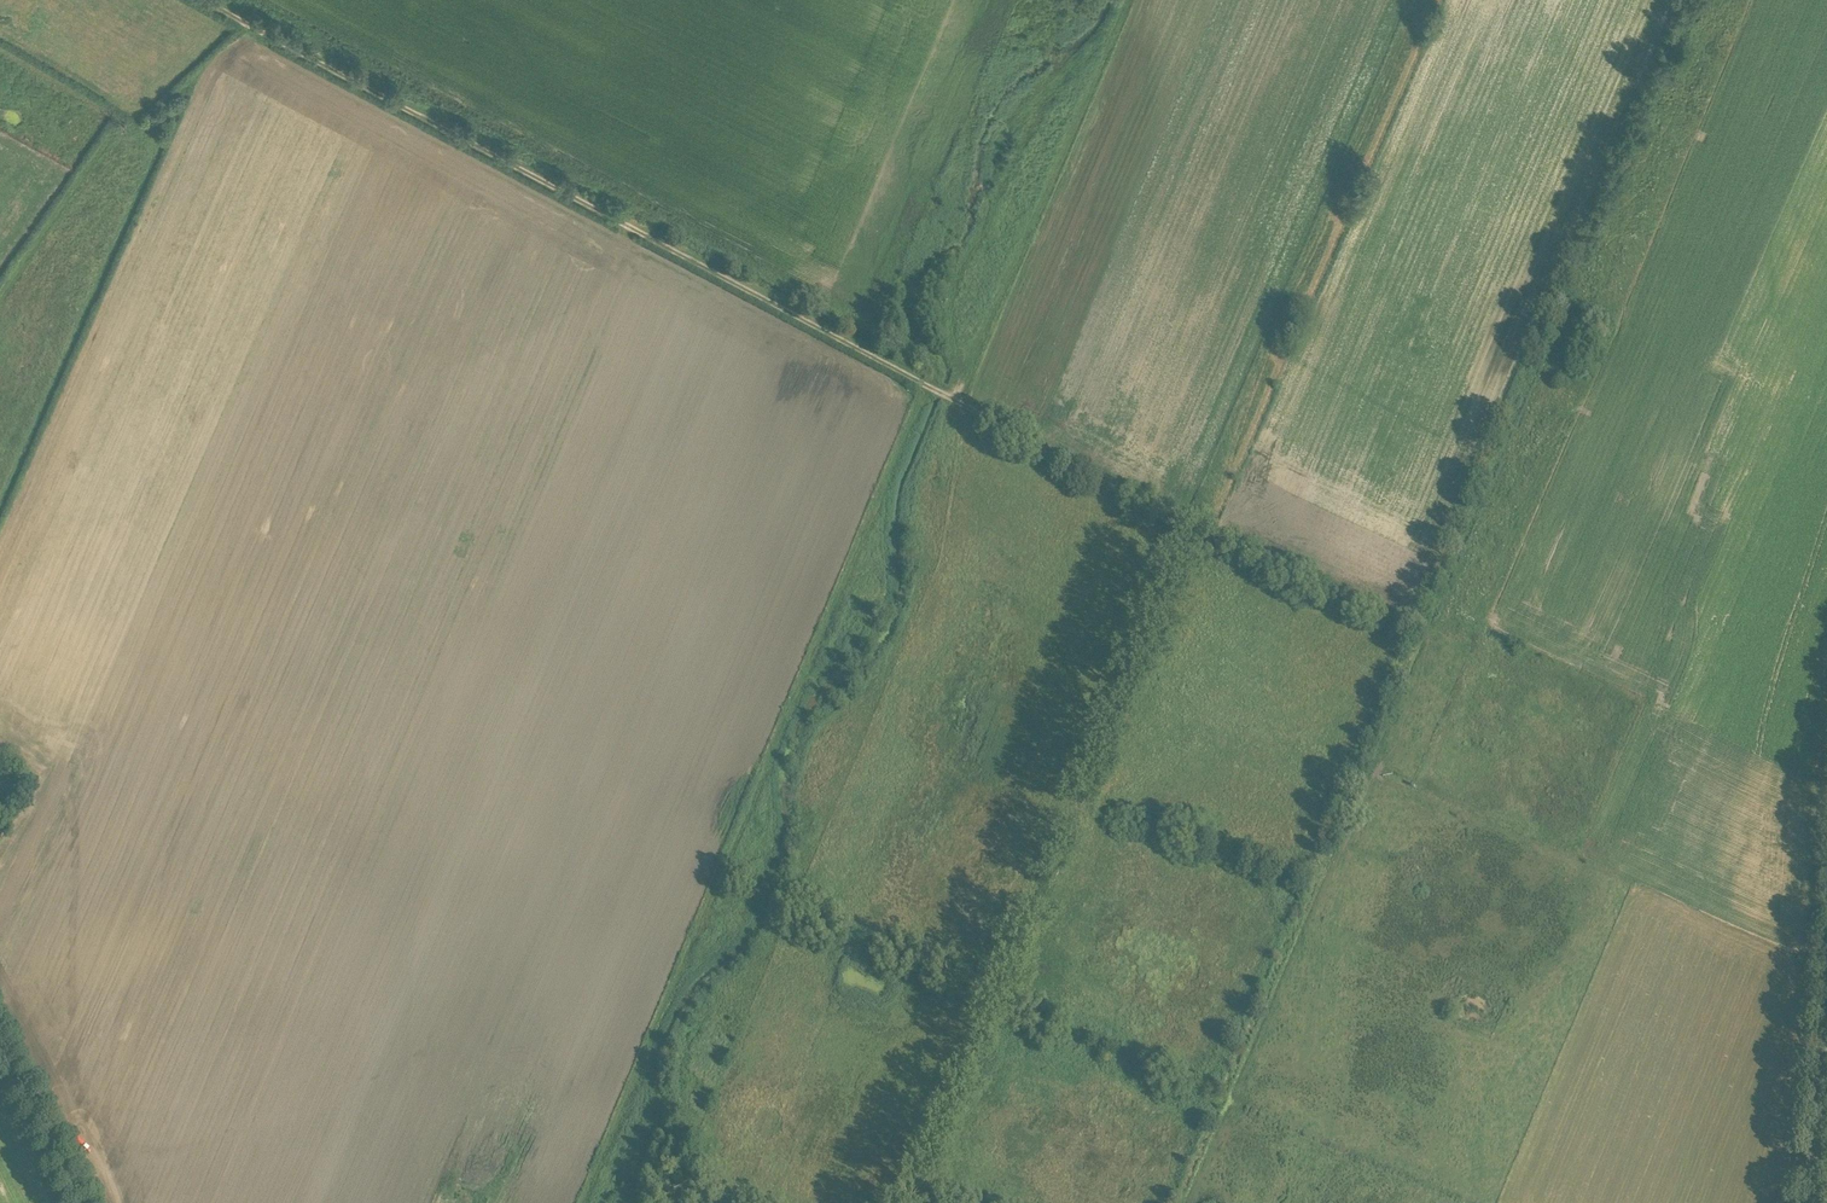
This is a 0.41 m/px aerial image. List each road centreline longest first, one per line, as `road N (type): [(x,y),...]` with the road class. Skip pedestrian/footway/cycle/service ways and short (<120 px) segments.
road 1 (track): [(954,400),(194,0)]
road 2 (unclassified): [(1809,1202),(1826,822)]
road 3 (track): [(0,1058),(73,1202)]

